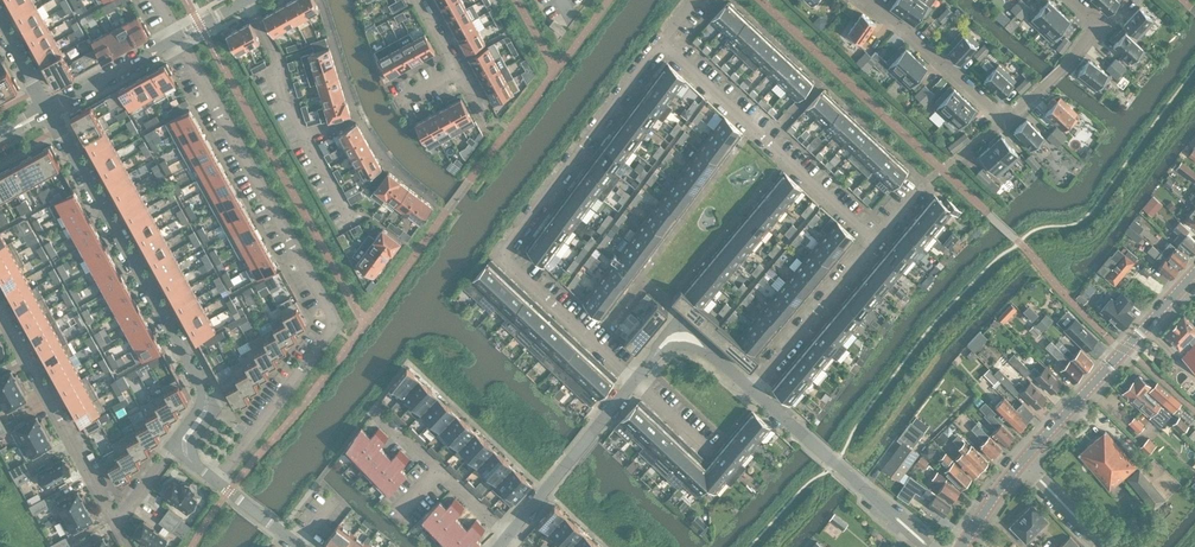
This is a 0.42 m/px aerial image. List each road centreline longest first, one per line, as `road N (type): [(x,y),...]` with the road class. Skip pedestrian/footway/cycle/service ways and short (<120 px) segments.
road 1 (residential): [(178,37),(334,326),(217,481)]
road 2 (residential): [(663,40),(501,253),(635,380)]
road 3 (residential): [(182,444),(208,399),(48,111)]
road 4 (residential): [(663,40),(874,241)]
road 5 (tertiary): [(1023,462),(1194,274)]
road 6 (residential): [(0,304),(117,519)]
road 7 (residential): [(244,0),(278,57),(308,140),(353,215)]
road 8 (residential): [(930,546),(751,389)]
road 9 (residential): [(635,380),(508,536)]
road 10 (residential): [(874,241),(751,389)]
road 11 (residential): [(375,412),(508,536)]
road 12 (residential): [(1003,119),(867,0)]
road 13 (residential): [(1073,0),(1101,27),(1003,119)]
road 14 (residential): [(751,389),(680,336),(664,343),(635,380)]
road 15 (tertiary): [(178,37),(48,111)]
road 16 (residential): [(420,0),(490,126)]

